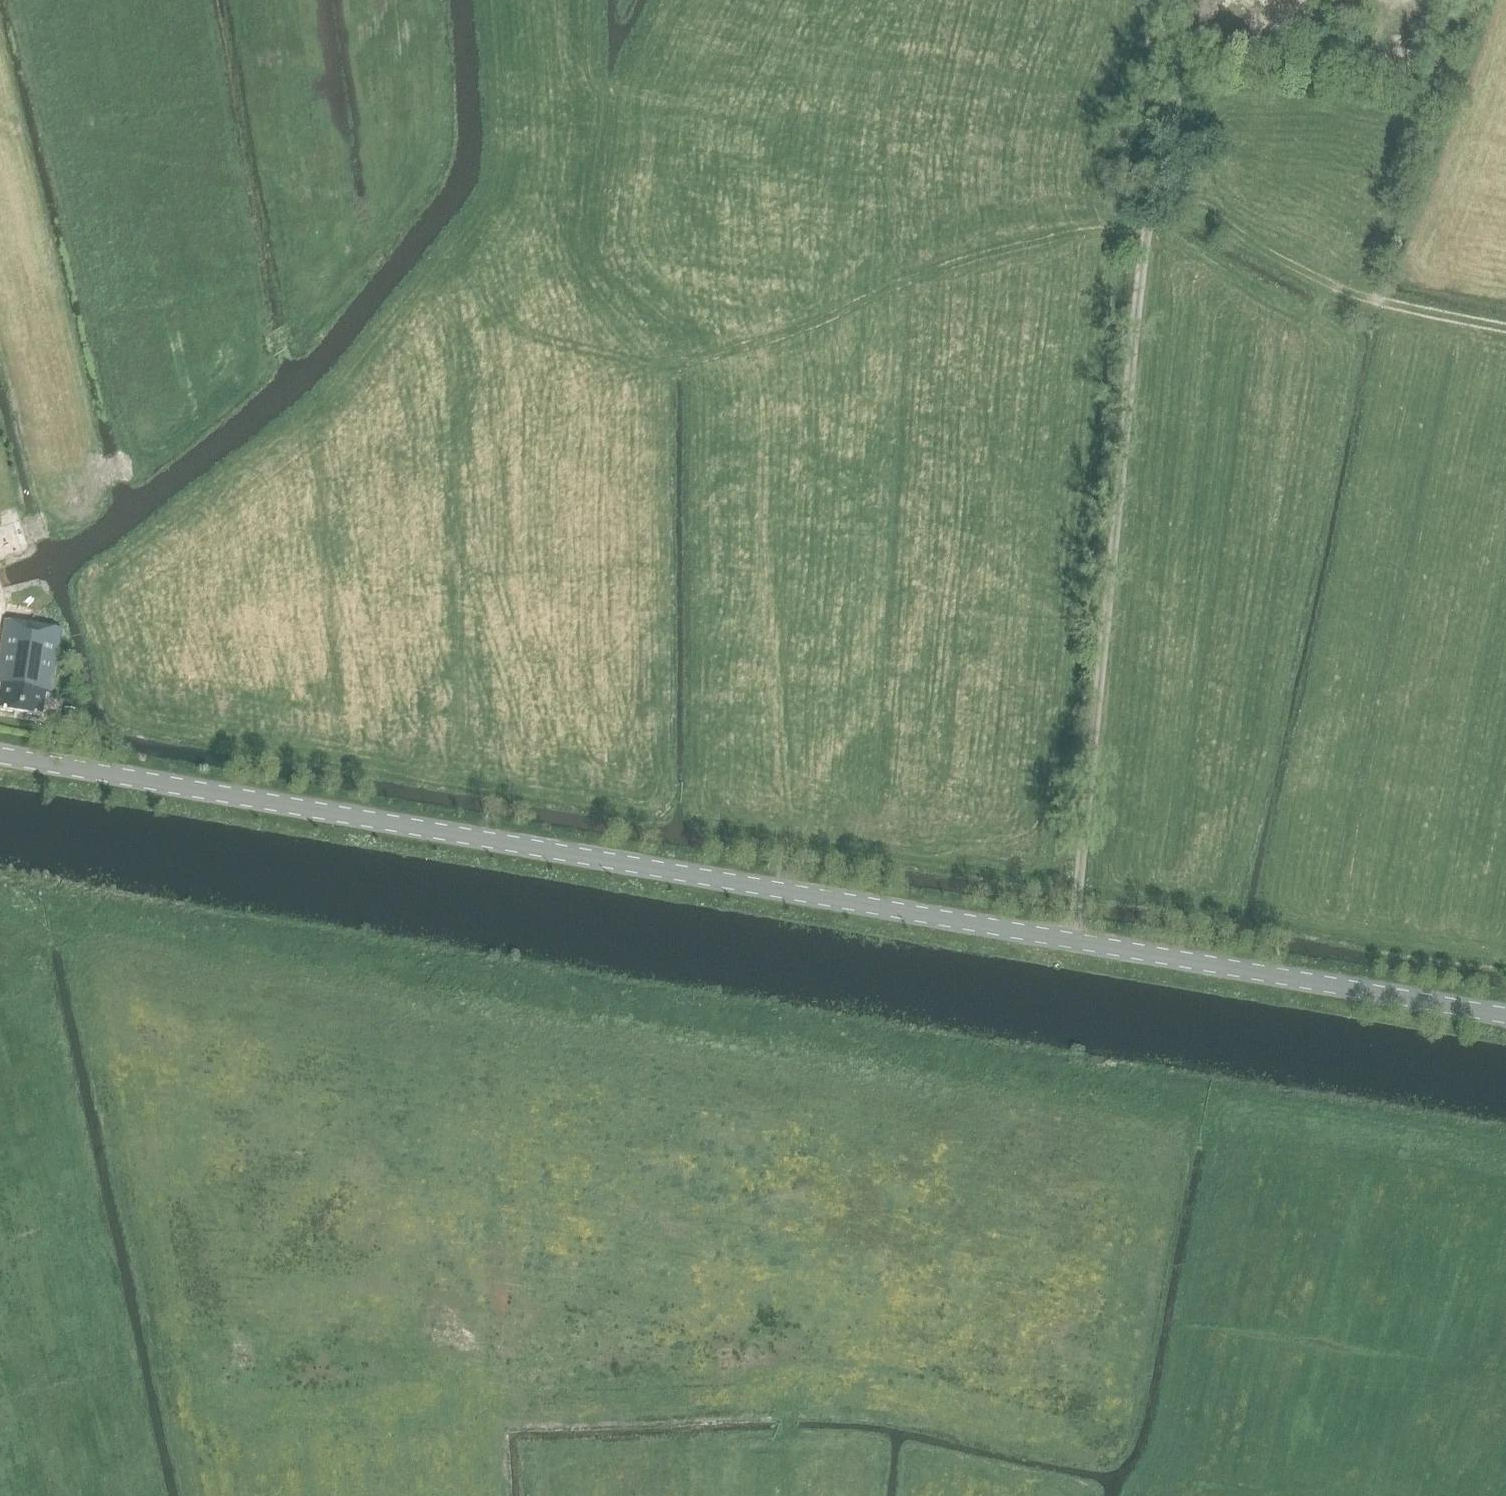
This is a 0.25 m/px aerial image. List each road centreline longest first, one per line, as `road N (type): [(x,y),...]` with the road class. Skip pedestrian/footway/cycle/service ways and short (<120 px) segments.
road 1 (tertiary): [(1505,1013),(0,756)]
road 2 (track): [(1075,939),(1148,222),(1182,0)]

